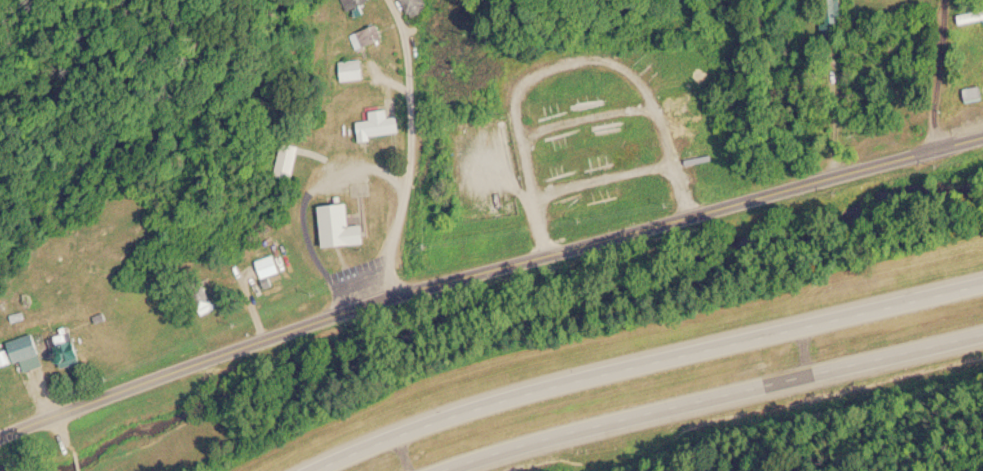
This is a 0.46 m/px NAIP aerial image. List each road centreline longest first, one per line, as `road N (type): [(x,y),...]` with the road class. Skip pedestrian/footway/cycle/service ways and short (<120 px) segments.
road 1 (residential): [(982,136),(399,292),(0,449)]
road 2 (trunk): [(982,279),(494,398),(310,470)]
road 3 (trunk): [(450,470),(636,412),(982,331)]
road 4 (residential): [(386,0),(406,47),(409,152),(386,264),(399,292)]
road 5 (residential): [(934,149),(925,0)]

